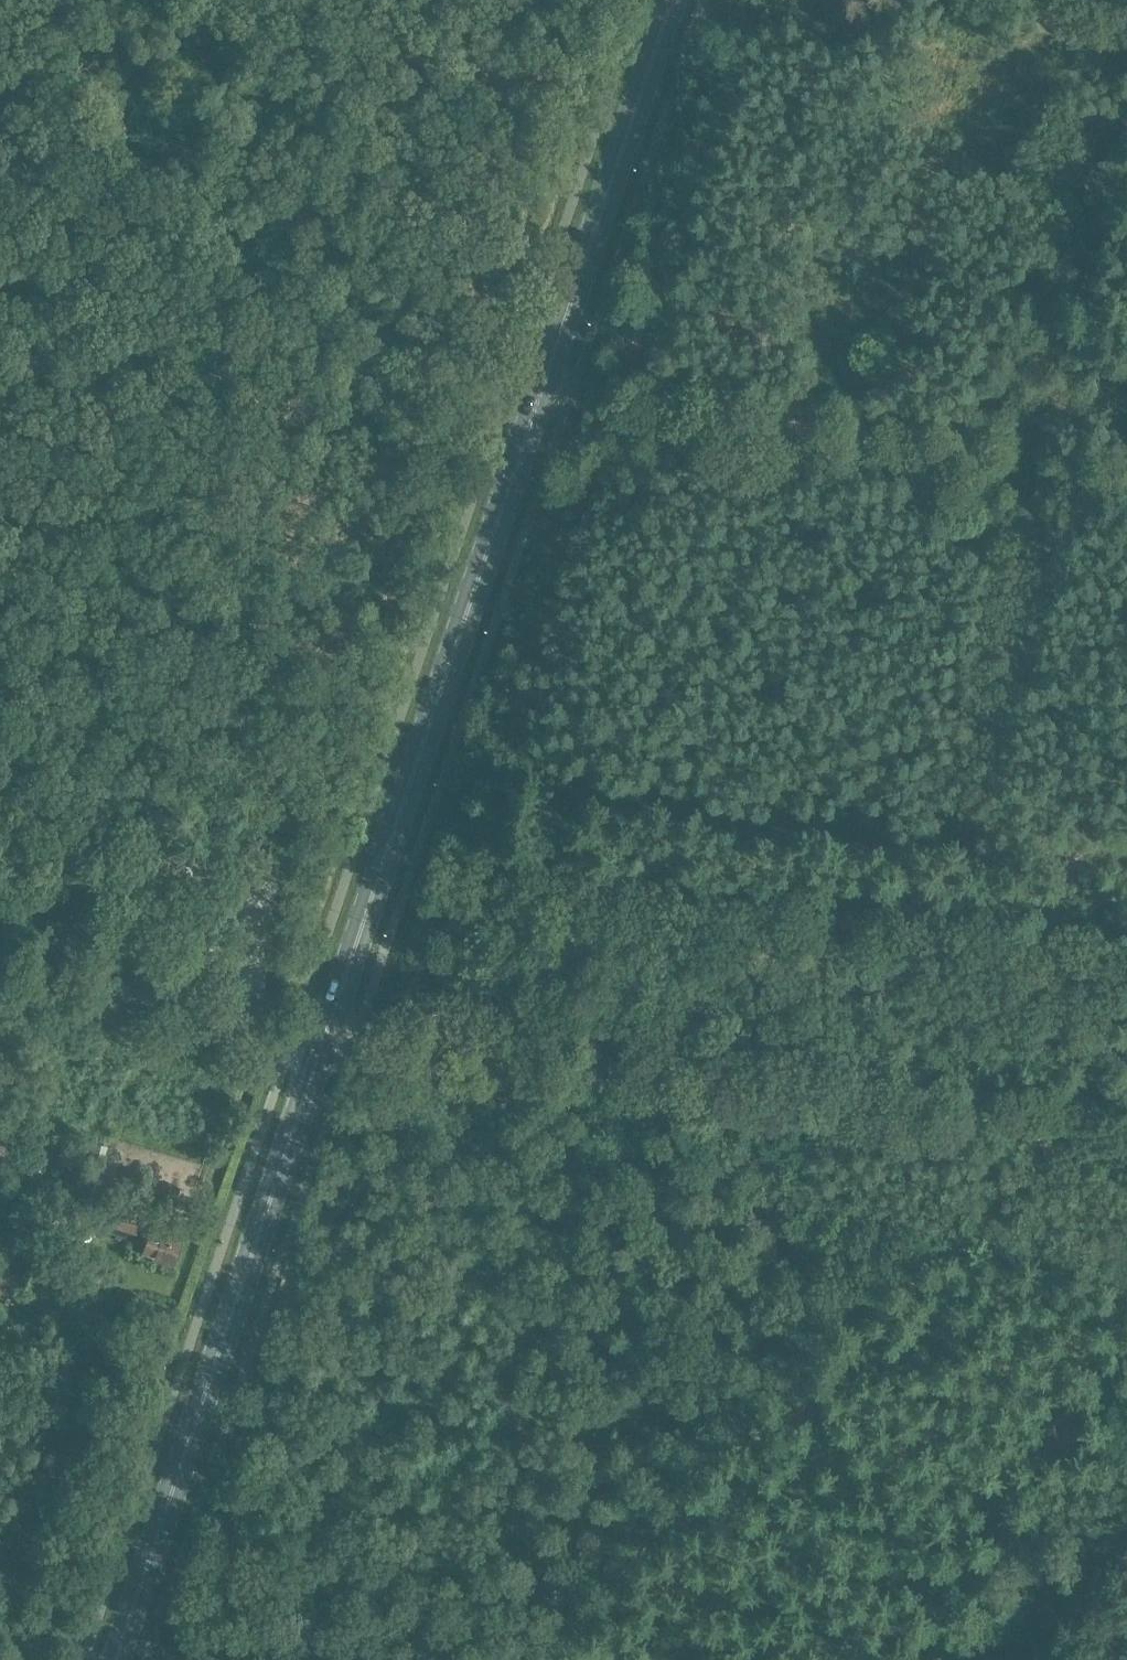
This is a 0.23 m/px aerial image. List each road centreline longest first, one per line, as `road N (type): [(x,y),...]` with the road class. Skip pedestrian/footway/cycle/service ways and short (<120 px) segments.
road 1 (primary): [(118,1659),(673,0)]
road 2 (track): [(1126,472),(0,329)]
road 3 (track): [(466,0),(488,14),(541,85),(541,110),(449,389),(408,489),(276,726),(213,794),(133,832)]
road 4 (track): [(329,1034),(1126,1154)]
road 5 (track): [(915,1659),(956,1606),(992,1578),(1126,1555)]
road 6 (track): [(265,1021),(111,994)]
road 7 (track): [(133,832),(0,839)]

